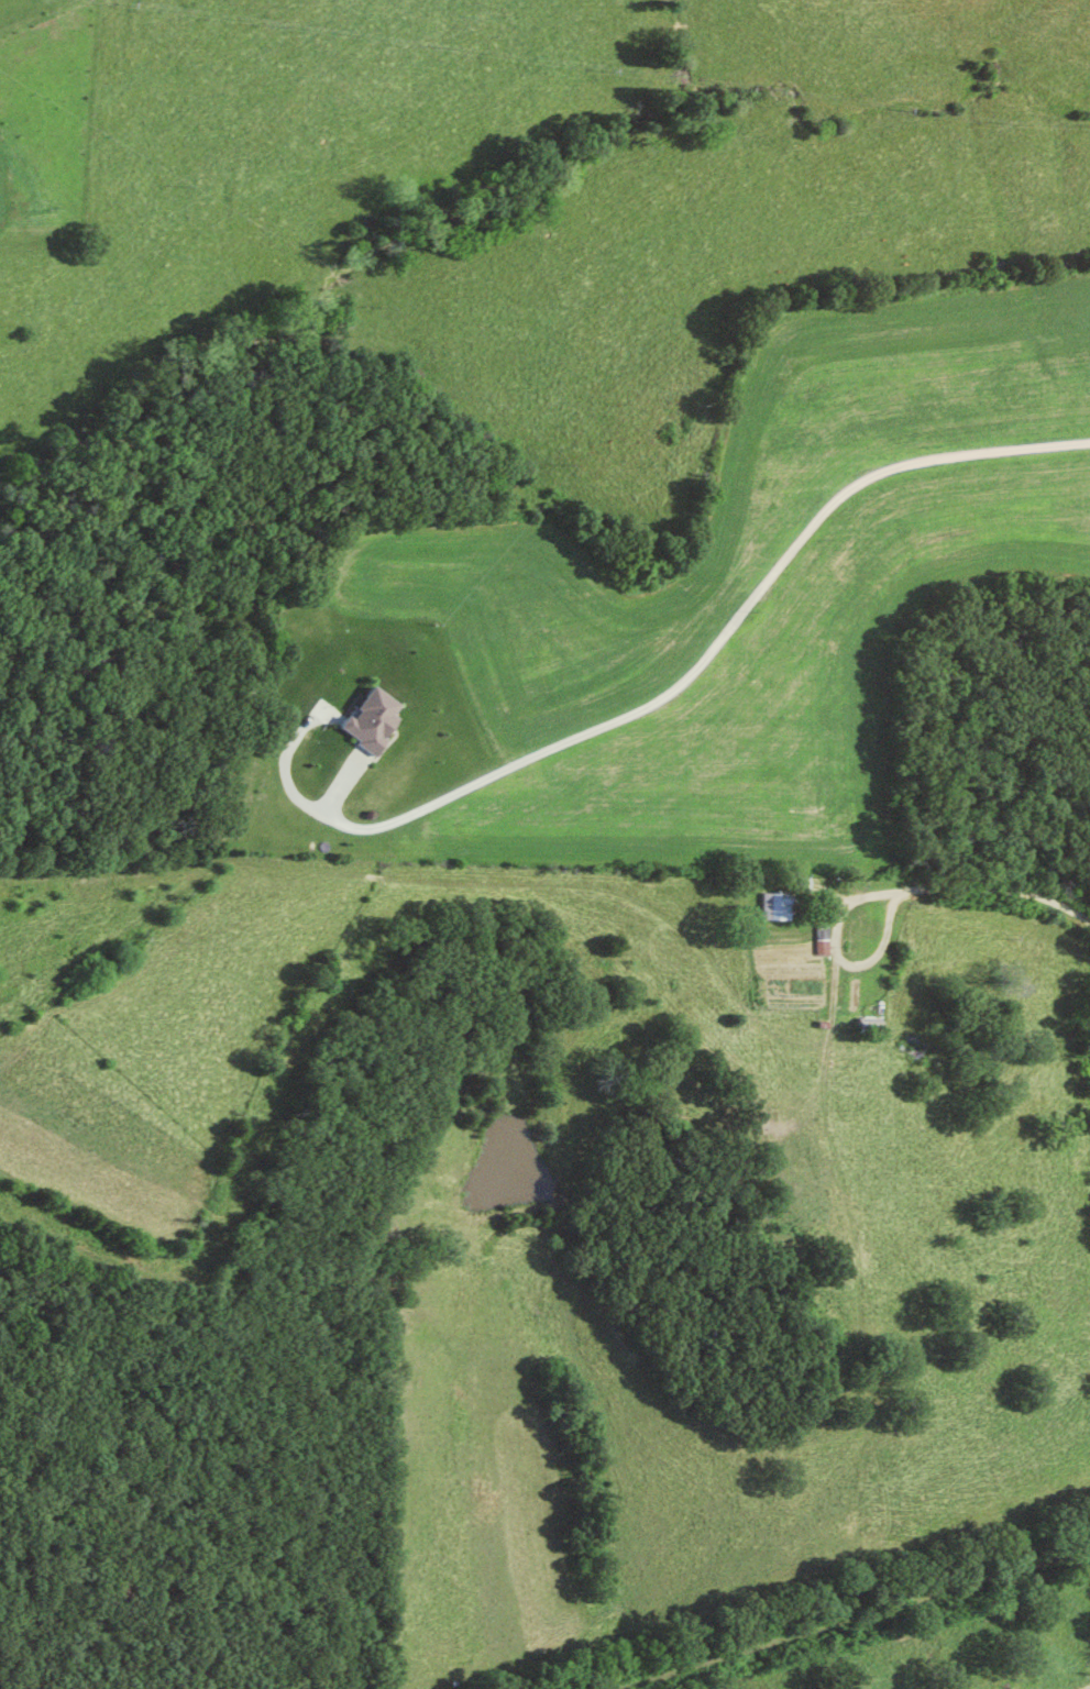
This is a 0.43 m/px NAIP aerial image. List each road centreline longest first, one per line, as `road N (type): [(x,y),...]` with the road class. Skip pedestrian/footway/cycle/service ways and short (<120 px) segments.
road 1 (residential): [(1089,934),(1054,904),(1004,890),(843,895)]

